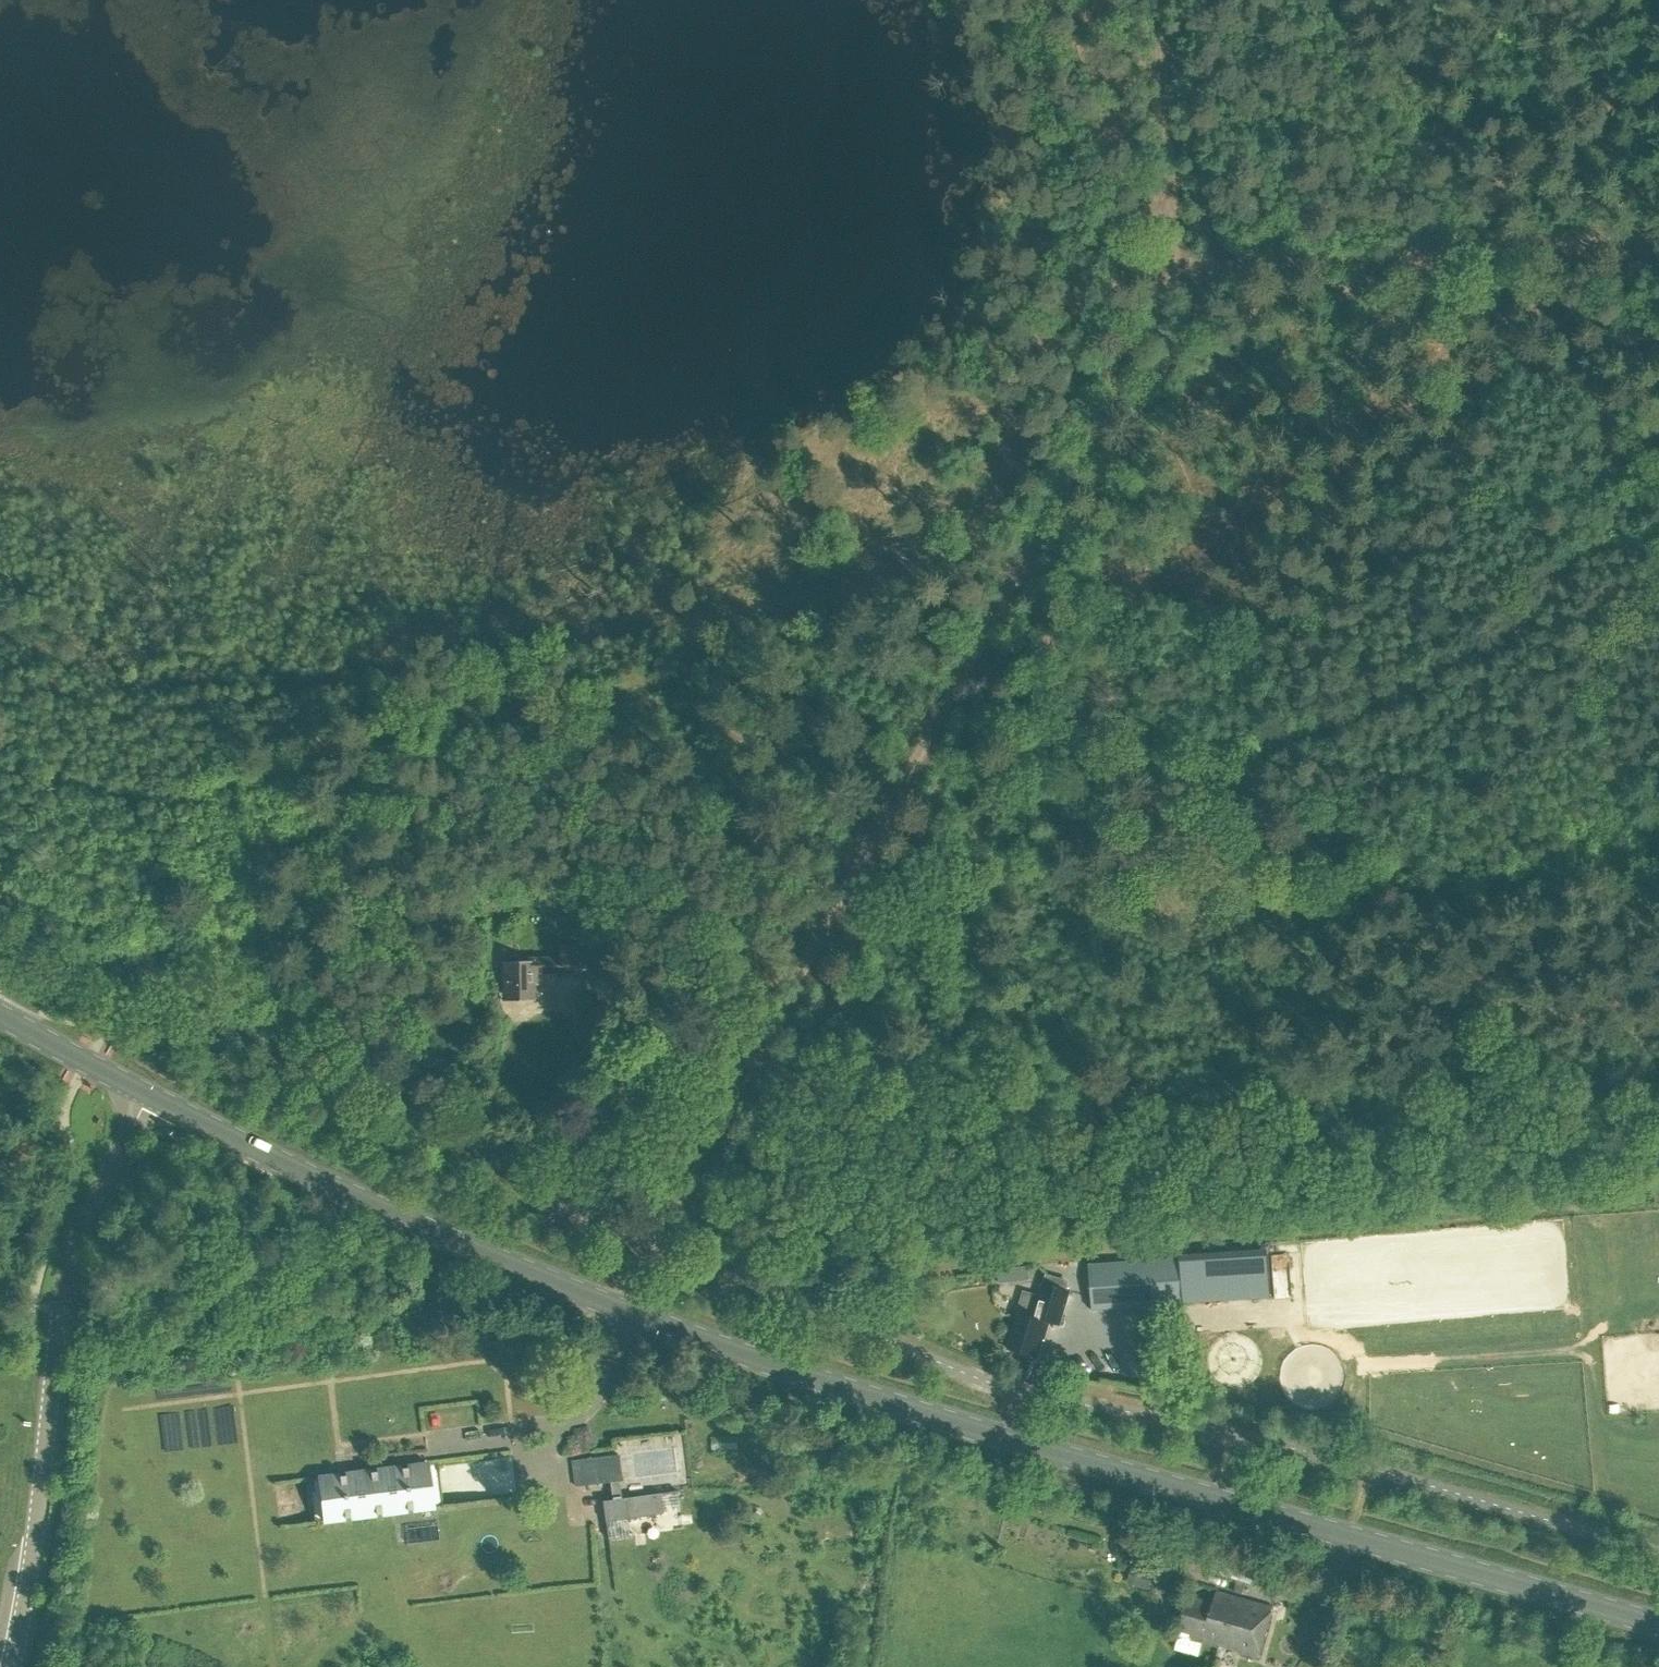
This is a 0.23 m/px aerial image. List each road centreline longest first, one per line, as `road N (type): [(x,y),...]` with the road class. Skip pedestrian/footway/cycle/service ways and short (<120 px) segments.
road 1 (track): [(653,1244),(1152,328),(1181,254)]
road 2 (secondary): [(1658,1624),(851,1390),(624,1312)]
road 3 (secondary): [(624,1312),(373,1205),(0,1015)]
road 4 (track): [(1181,254),(1606,230)]
road 5 (track): [(1181,254),(1159,0)]

